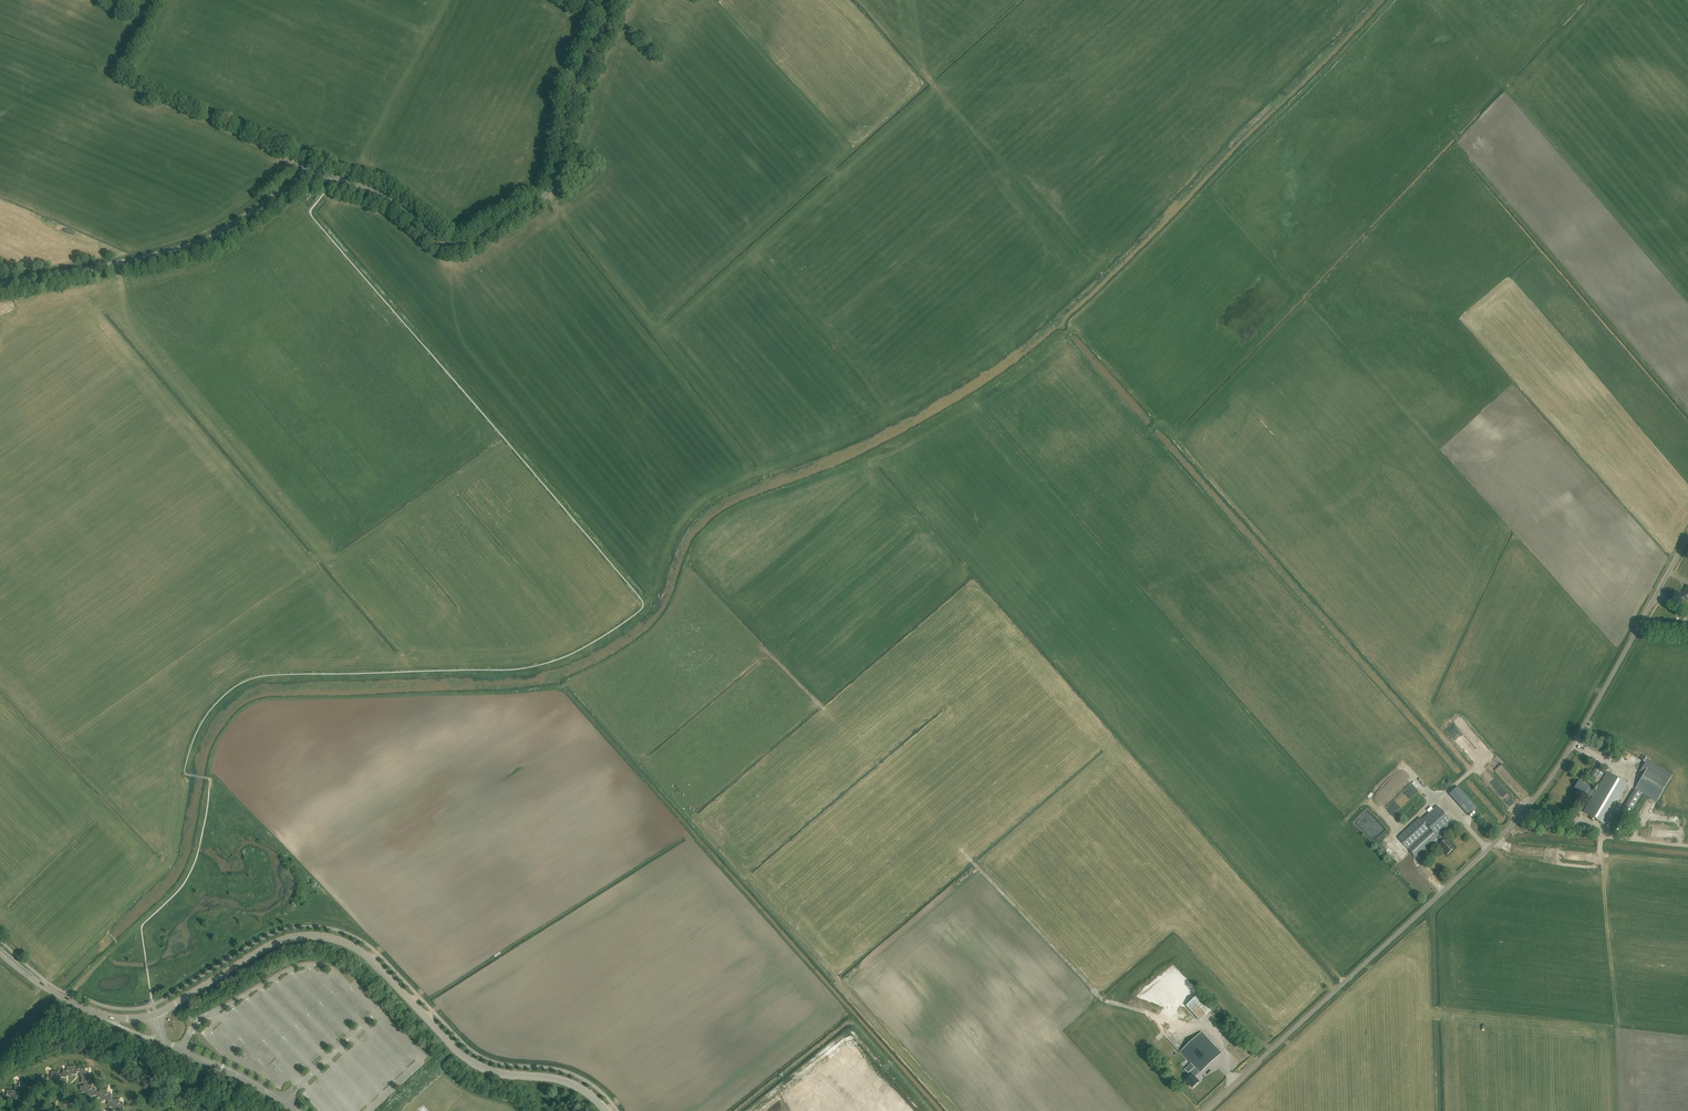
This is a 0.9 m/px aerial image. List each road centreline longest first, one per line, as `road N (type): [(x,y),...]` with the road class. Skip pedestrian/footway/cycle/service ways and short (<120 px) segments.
road 1 (unclassified): [(0,285),(197,243),(310,173),(393,199),(442,240),(468,243),(555,184),(579,78),(616,0)]
road 2 (unclassified): [(1203,1110),(1512,825),(1571,747),(1687,538)]
road 3 (tertiary): [(605,1110),(574,1085),(501,1075),(460,1055),(356,949),(334,940),(286,941),(155,1015),(130,1019),(61,997),(0,952)]
road 4 (track): [(1202,1027),(1103,1001),(962,851)]

